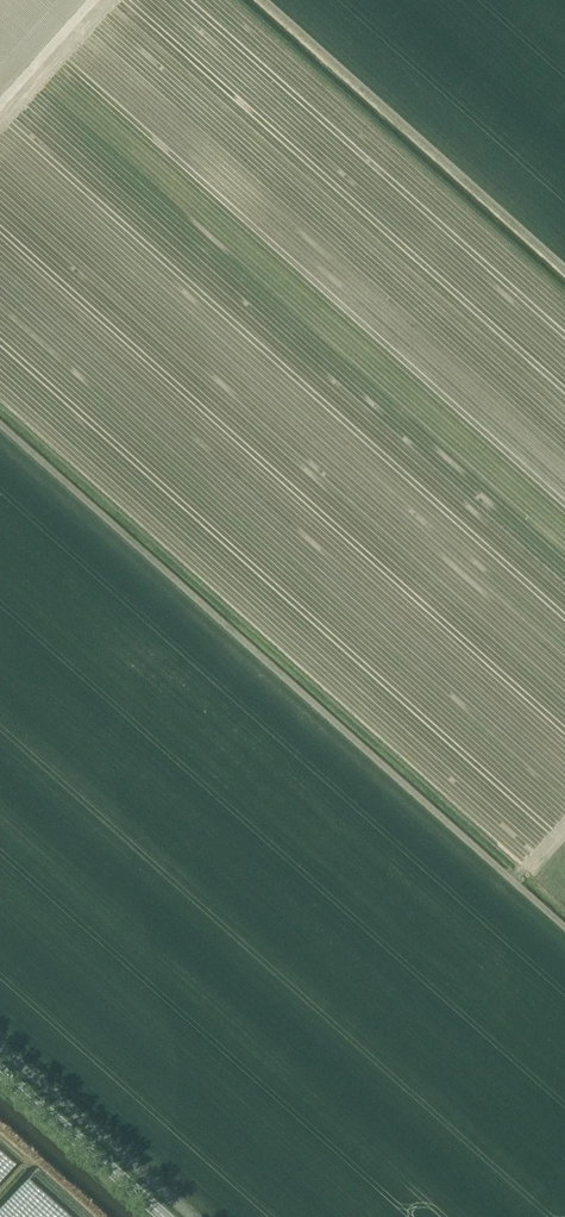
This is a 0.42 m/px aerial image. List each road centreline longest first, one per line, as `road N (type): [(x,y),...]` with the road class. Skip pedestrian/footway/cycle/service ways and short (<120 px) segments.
road 1 (secondary): [(164,1216),(0,1072)]
road 2 (track): [(94,0),(0,105)]

